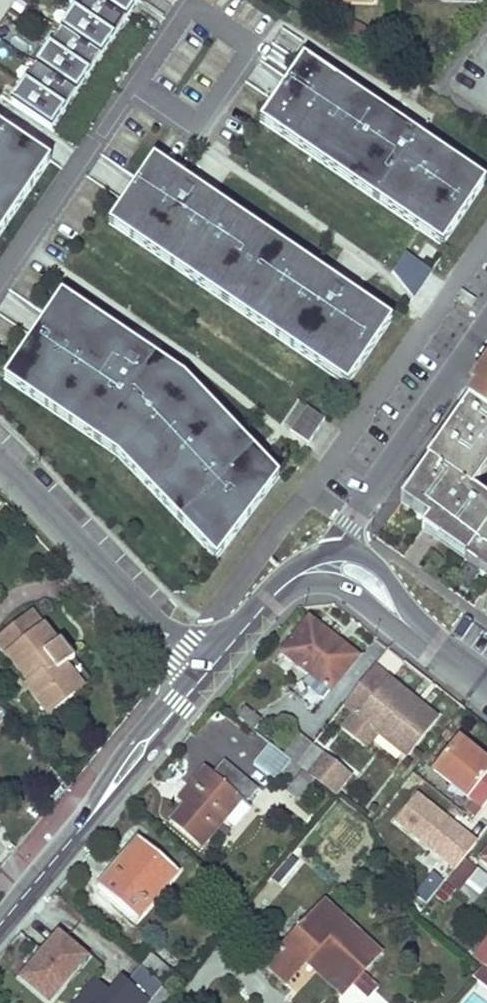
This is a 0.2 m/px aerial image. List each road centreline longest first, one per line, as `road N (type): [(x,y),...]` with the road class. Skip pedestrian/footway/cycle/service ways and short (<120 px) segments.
road 1 (tertiary): [(0,915),(207,672)]
road 2 (residential): [(325,569),(336,539),(486,326)]
road 3 (unclassified): [(207,672),(0,468)]
road 4 (tertiary): [(325,569),(362,588),(486,689)]
road 5 (tertiary): [(207,672),(283,585),(325,569)]

